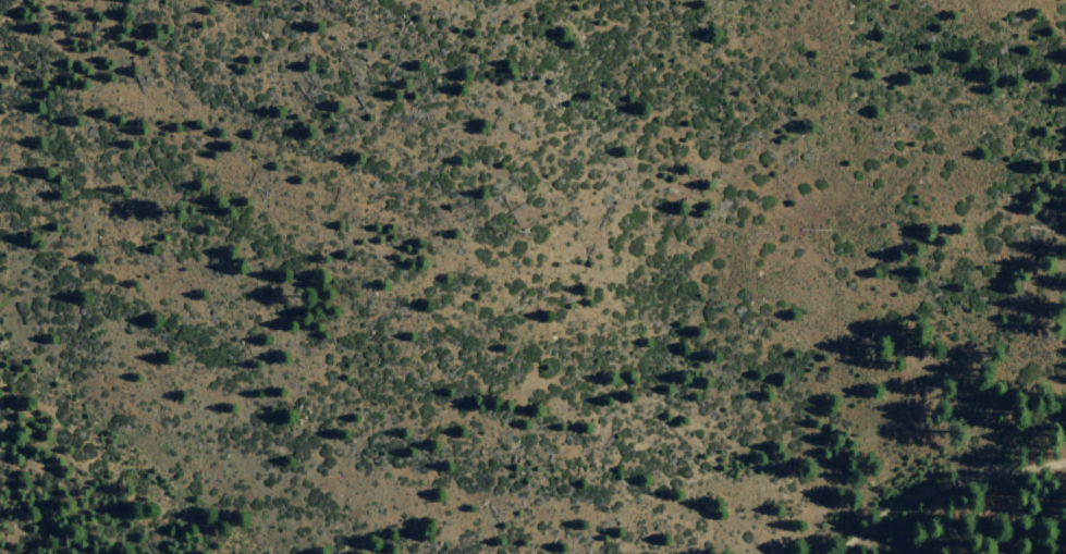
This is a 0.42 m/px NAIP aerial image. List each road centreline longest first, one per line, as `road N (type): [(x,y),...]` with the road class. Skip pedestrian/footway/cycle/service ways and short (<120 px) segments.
road 1 (track): [(1065,468),(921,497),(844,553)]

